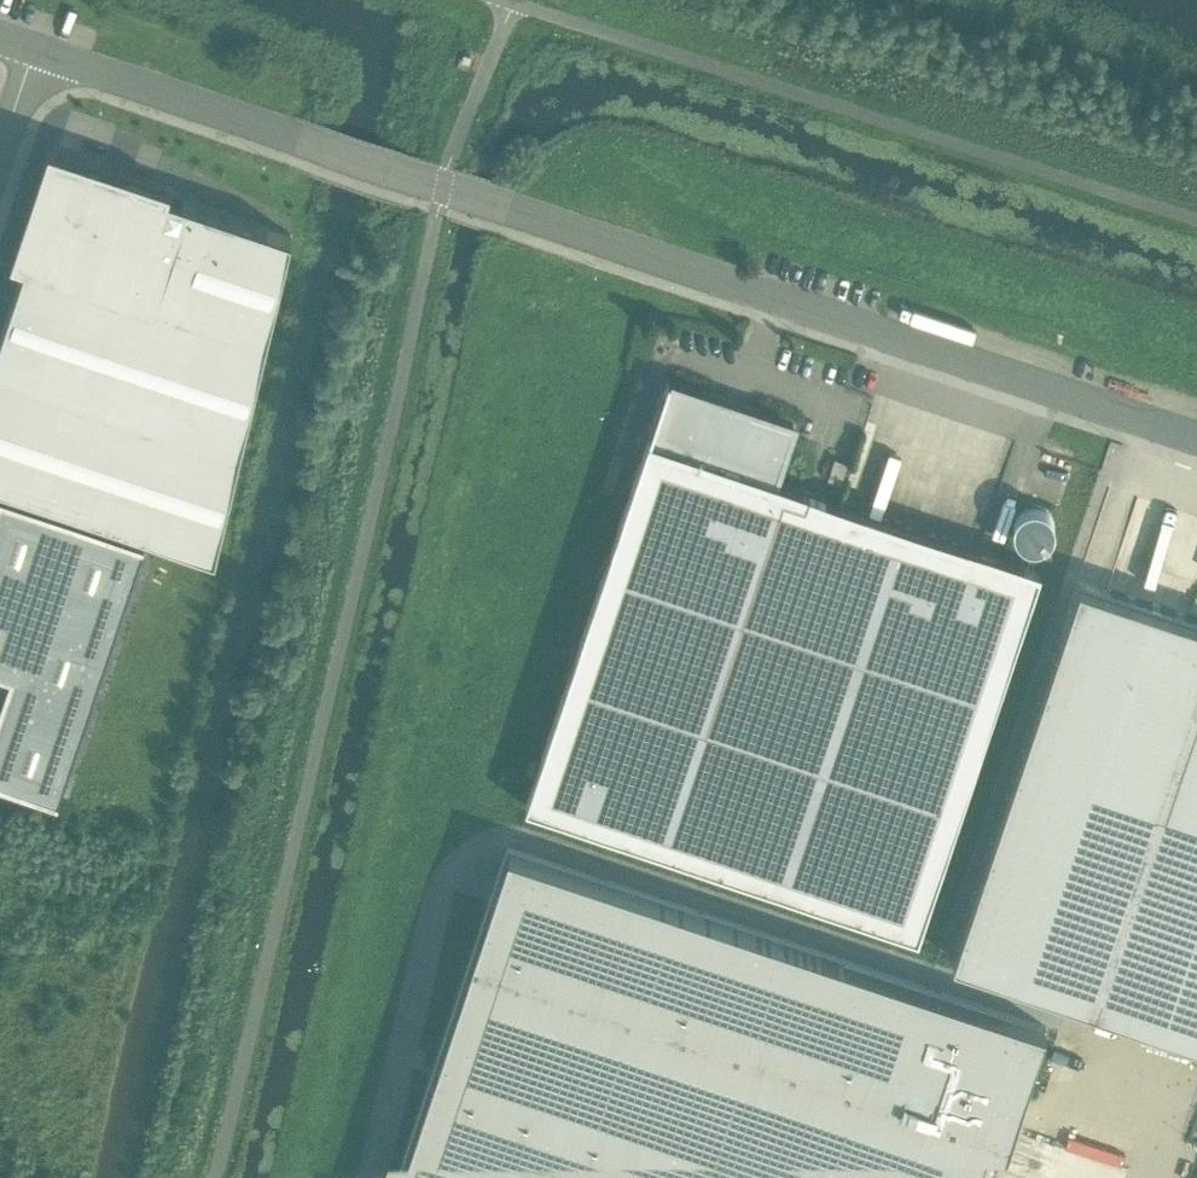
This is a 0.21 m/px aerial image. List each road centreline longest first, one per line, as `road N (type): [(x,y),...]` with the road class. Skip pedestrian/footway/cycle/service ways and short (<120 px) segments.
road 1 (unclassified): [(442,186),(1196,439)]
road 2 (unclassified): [(1196,219),(512,3)]
road 3 (unclassified): [(38,48),(442,186)]
road 4 (unclassified): [(512,3),(442,186)]

